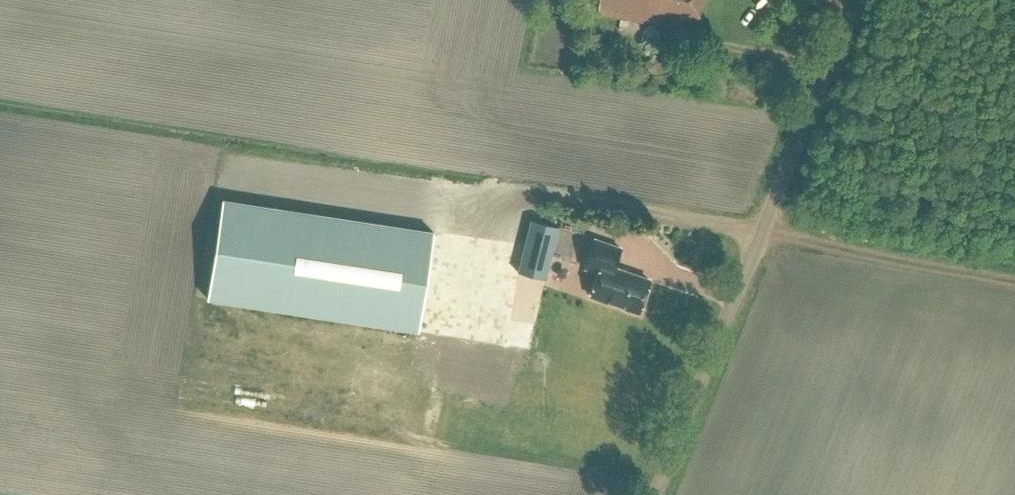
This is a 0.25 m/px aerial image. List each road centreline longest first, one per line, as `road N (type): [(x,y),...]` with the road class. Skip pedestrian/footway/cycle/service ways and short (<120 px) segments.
road 1 (unclassified): [(654,494),(856,0)]

